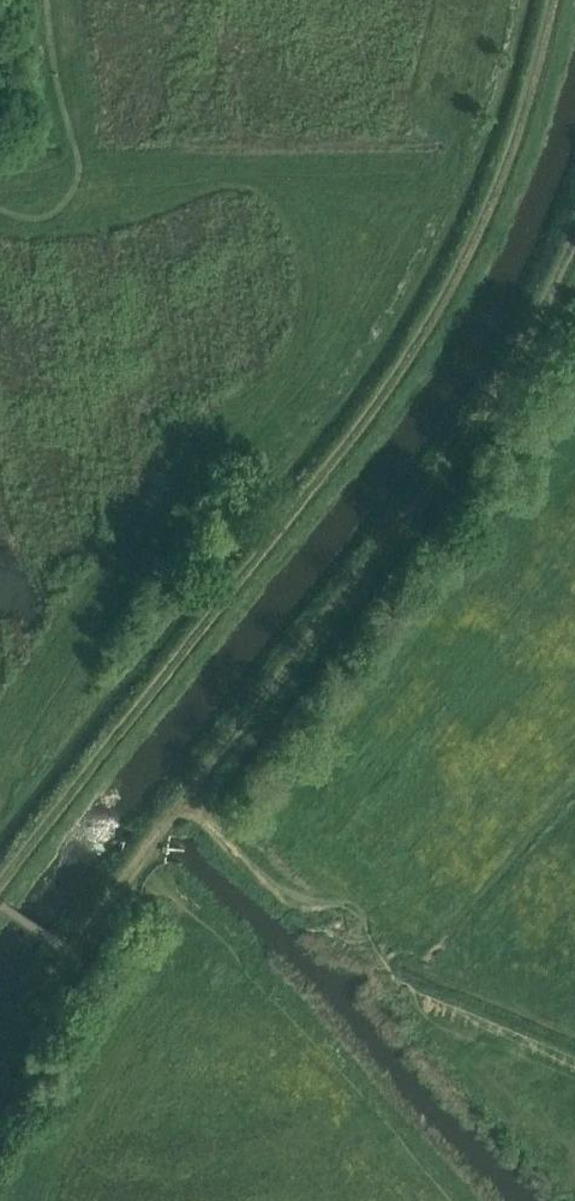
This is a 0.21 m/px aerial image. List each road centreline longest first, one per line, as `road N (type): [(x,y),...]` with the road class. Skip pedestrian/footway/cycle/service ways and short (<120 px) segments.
road 1 (track): [(546,0),(500,165),(406,329),(0,848)]
road 2 (track): [(574,217),(528,330),(457,440),(178,807)]
road 3 (track): [(178,807),(118,866),(66,946)]
road 4 (track): [(66,946),(0,1058)]

